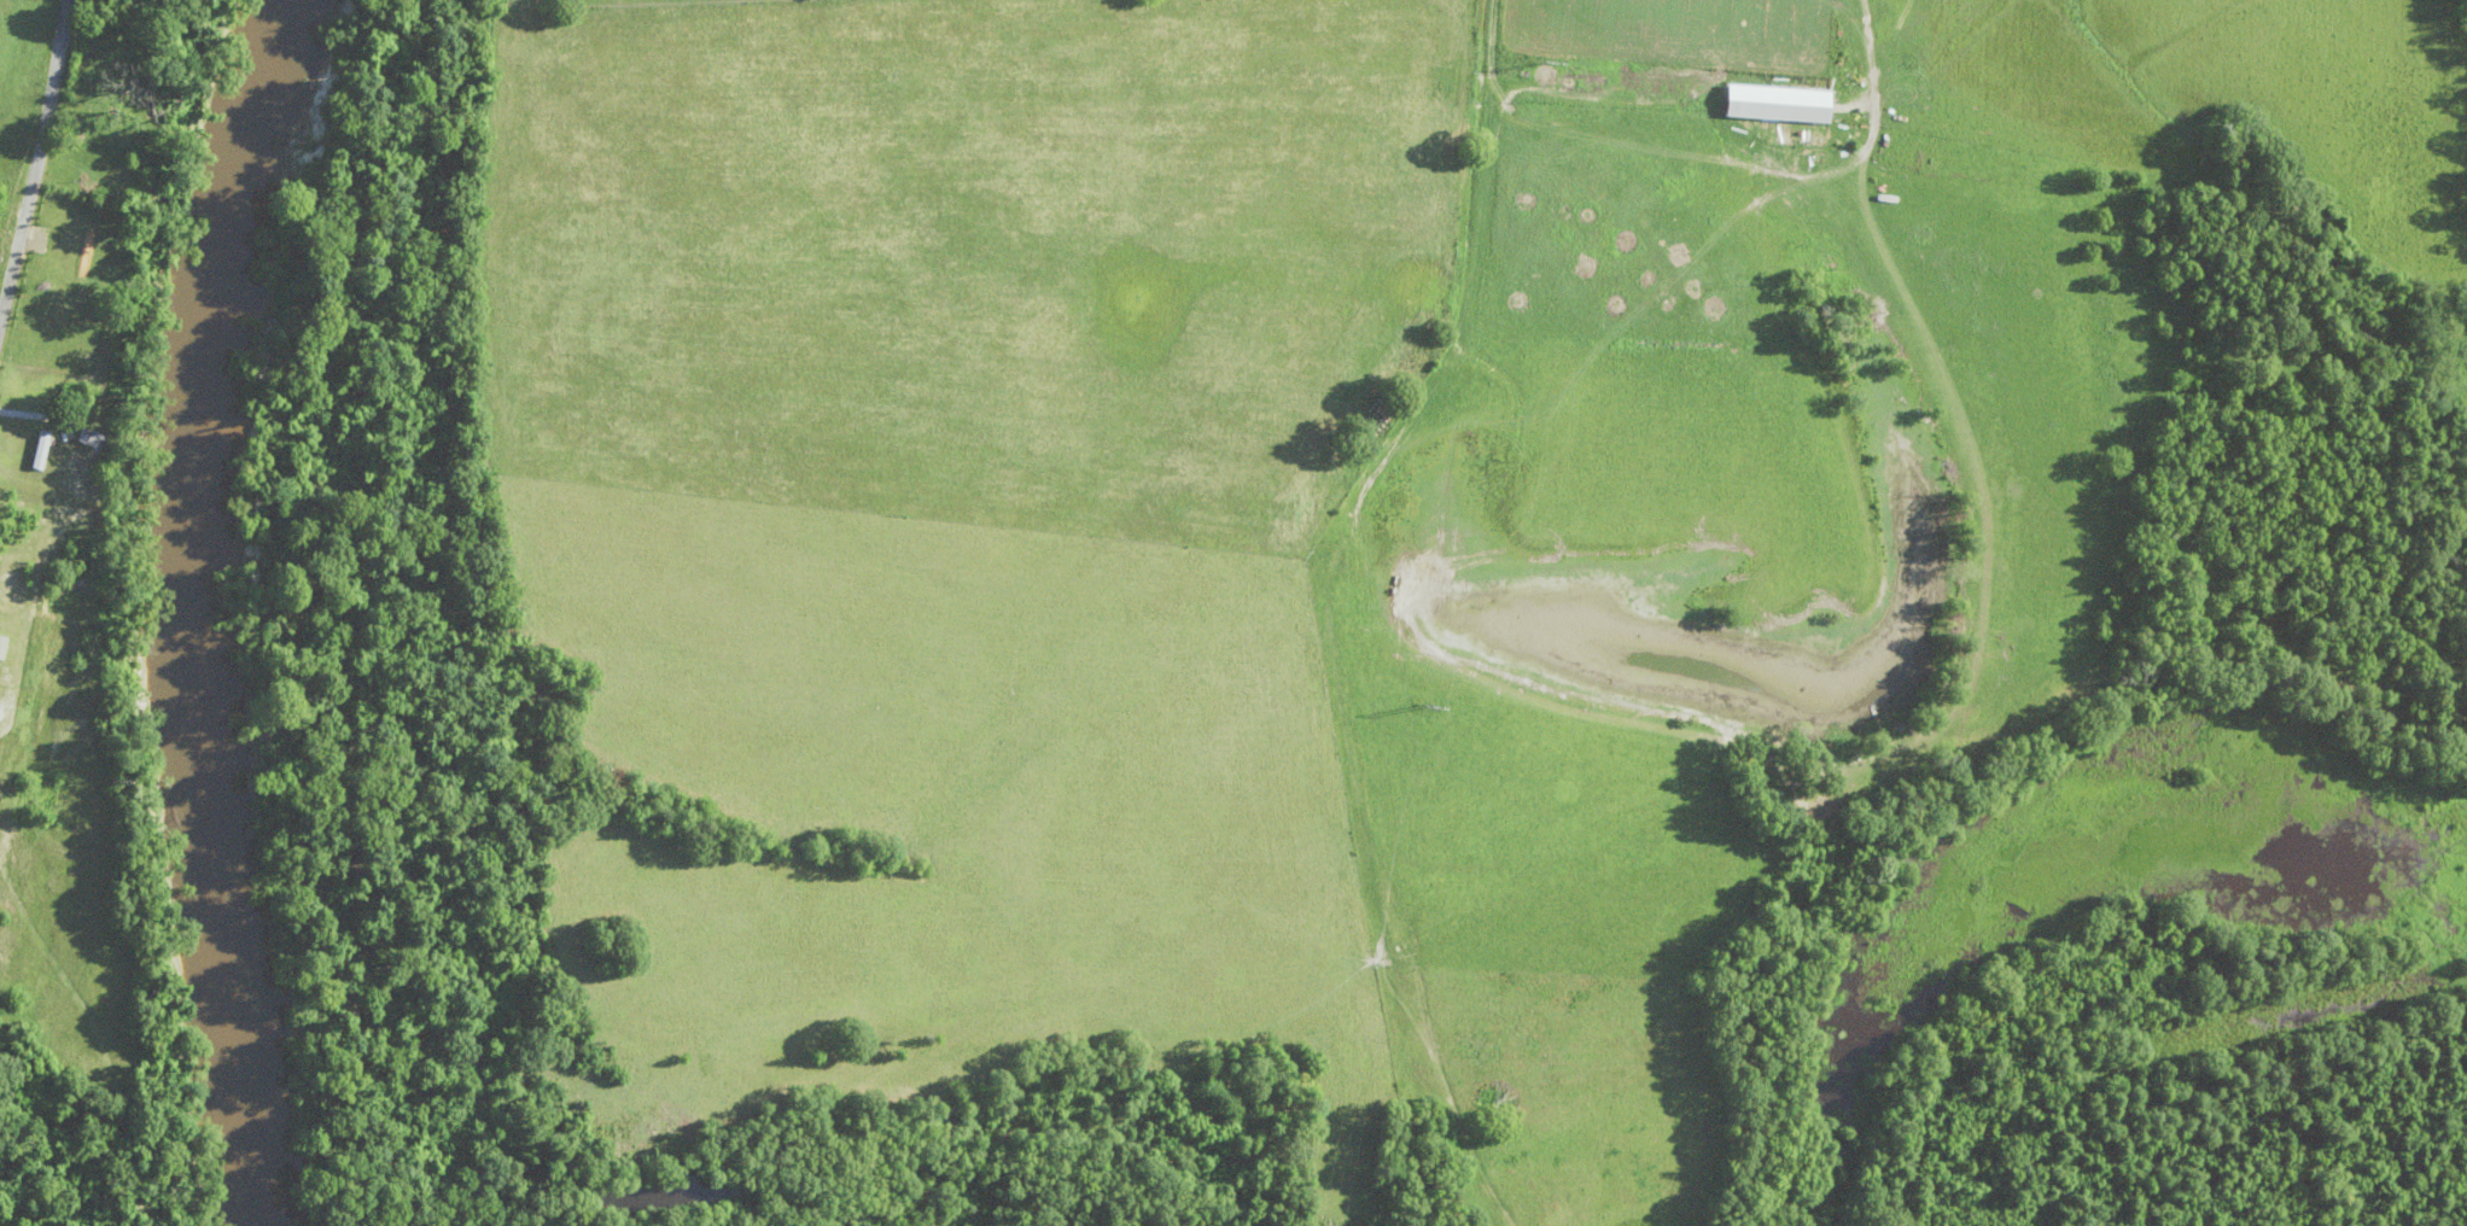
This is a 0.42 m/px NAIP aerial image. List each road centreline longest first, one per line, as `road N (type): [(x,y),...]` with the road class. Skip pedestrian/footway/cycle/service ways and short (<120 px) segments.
road 1 (residential): [(0,322),(70,0)]

